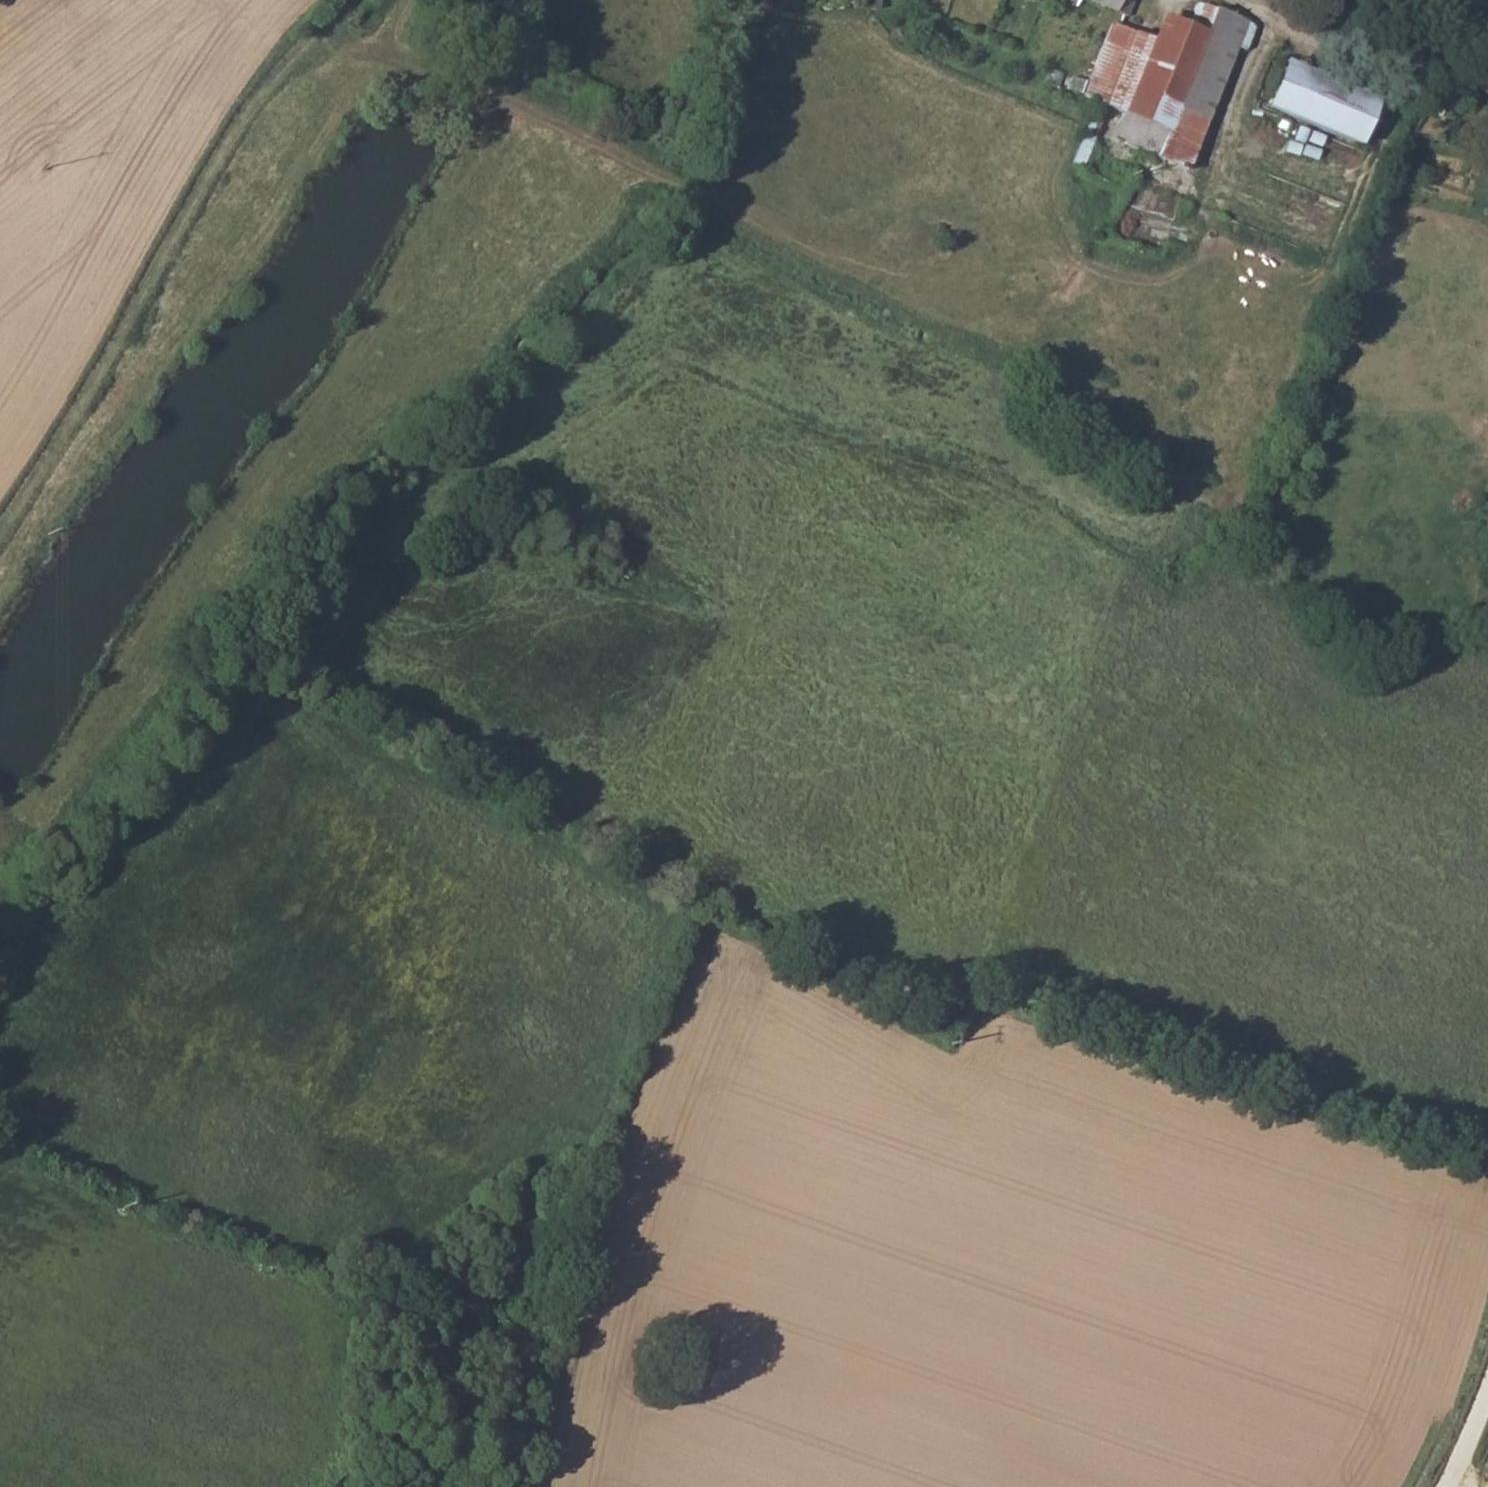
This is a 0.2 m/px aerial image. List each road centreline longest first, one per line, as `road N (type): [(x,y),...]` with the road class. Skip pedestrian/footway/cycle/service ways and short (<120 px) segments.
road 1 (track): [(296,54),(378,58),(606,151),(853,269),(925,214),(1077,269),(1156,283),(1331,263),(1428,43)]
road 2 (track): [(357,0),(296,54),(213,163),(106,361),(0,527)]
road 3 (track): [(1487,51),(1428,43),(1327,0)]

